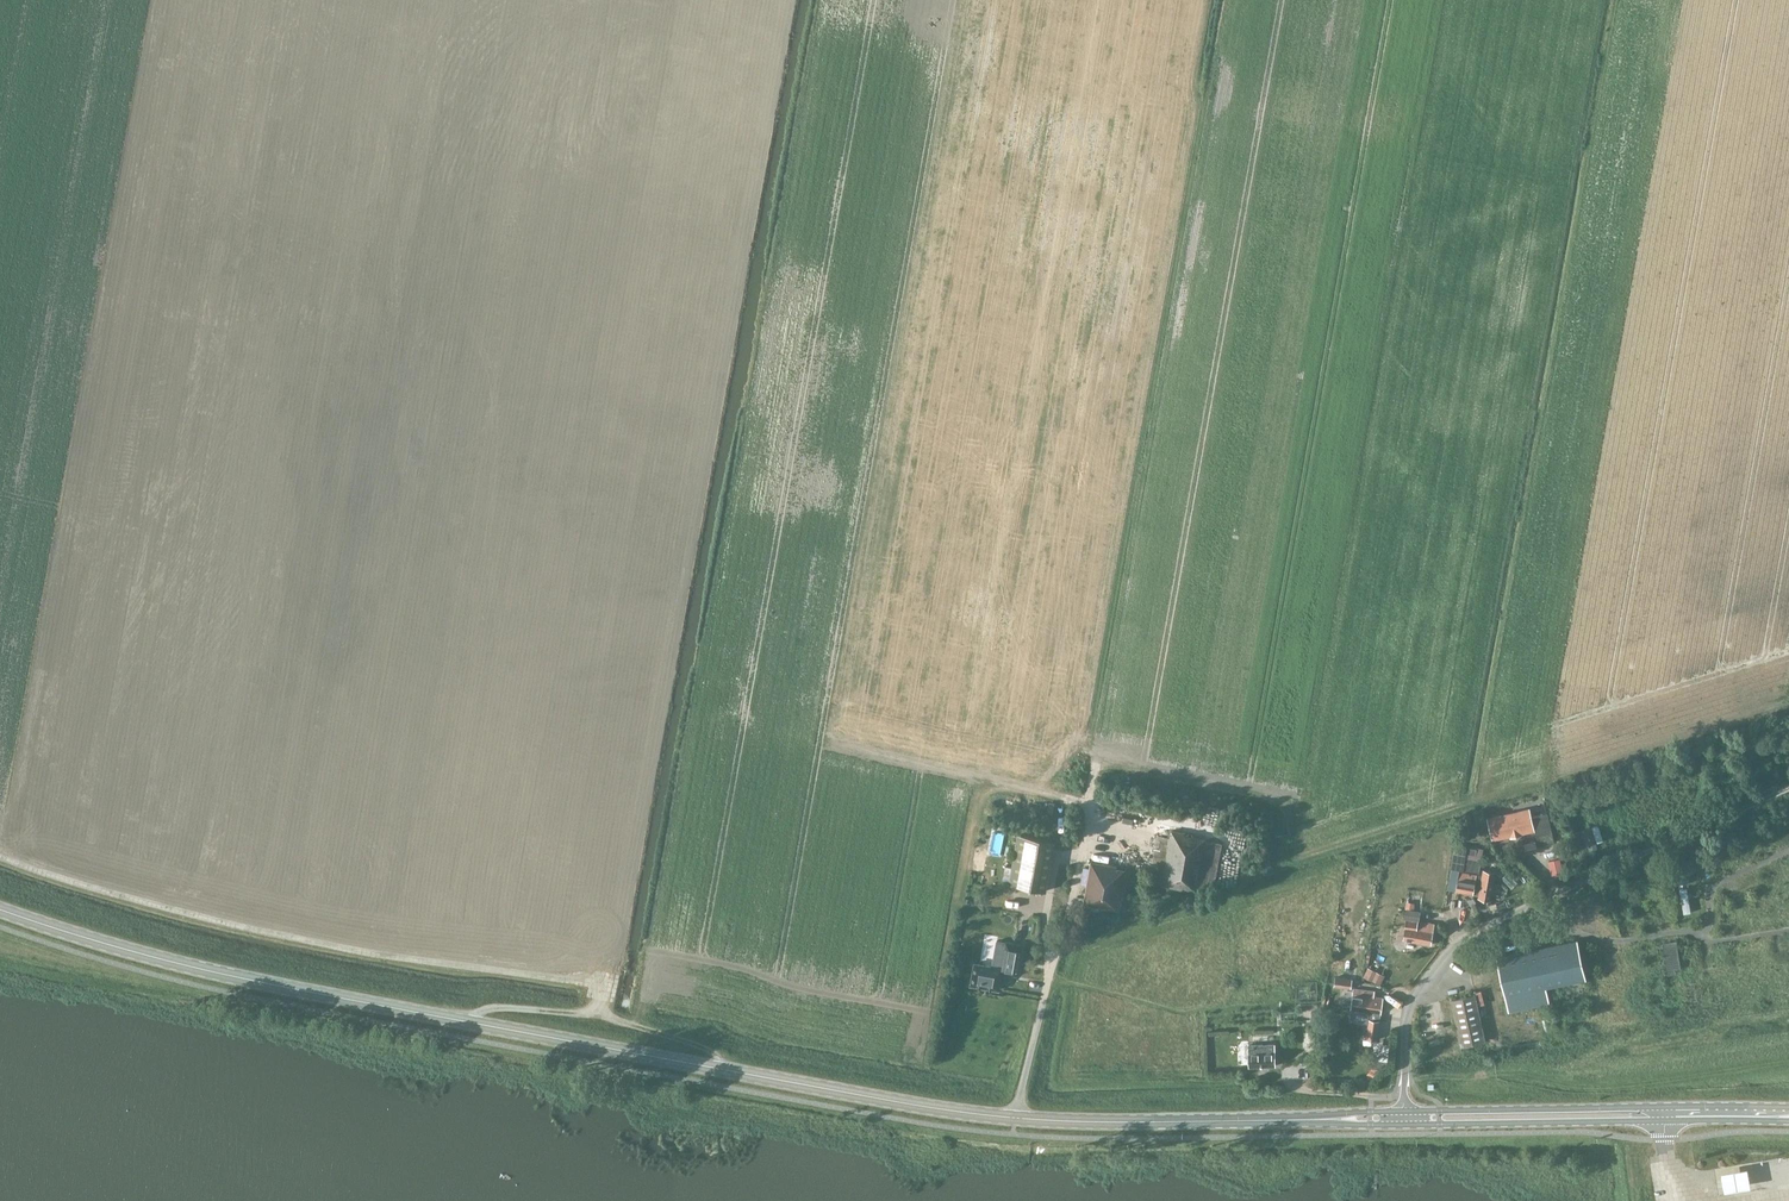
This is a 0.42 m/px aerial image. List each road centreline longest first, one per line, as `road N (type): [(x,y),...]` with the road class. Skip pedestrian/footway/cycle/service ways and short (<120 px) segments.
road 1 (primary): [(1405,1119),(1073,1121),(958,1112),(231,976),(0,909)]
road 2 (track): [(0,857),(285,937),(603,987),(597,1016)]
road 3 (unclassified): [(1405,1119),(1408,1011),(1462,939),(1788,788)]
road 4 (primary): [(1788,1115),(1405,1119)]
road 5 (track): [(718,1068),(705,1048),(606,1017),(499,1009),(480,1012),(473,1023)]

